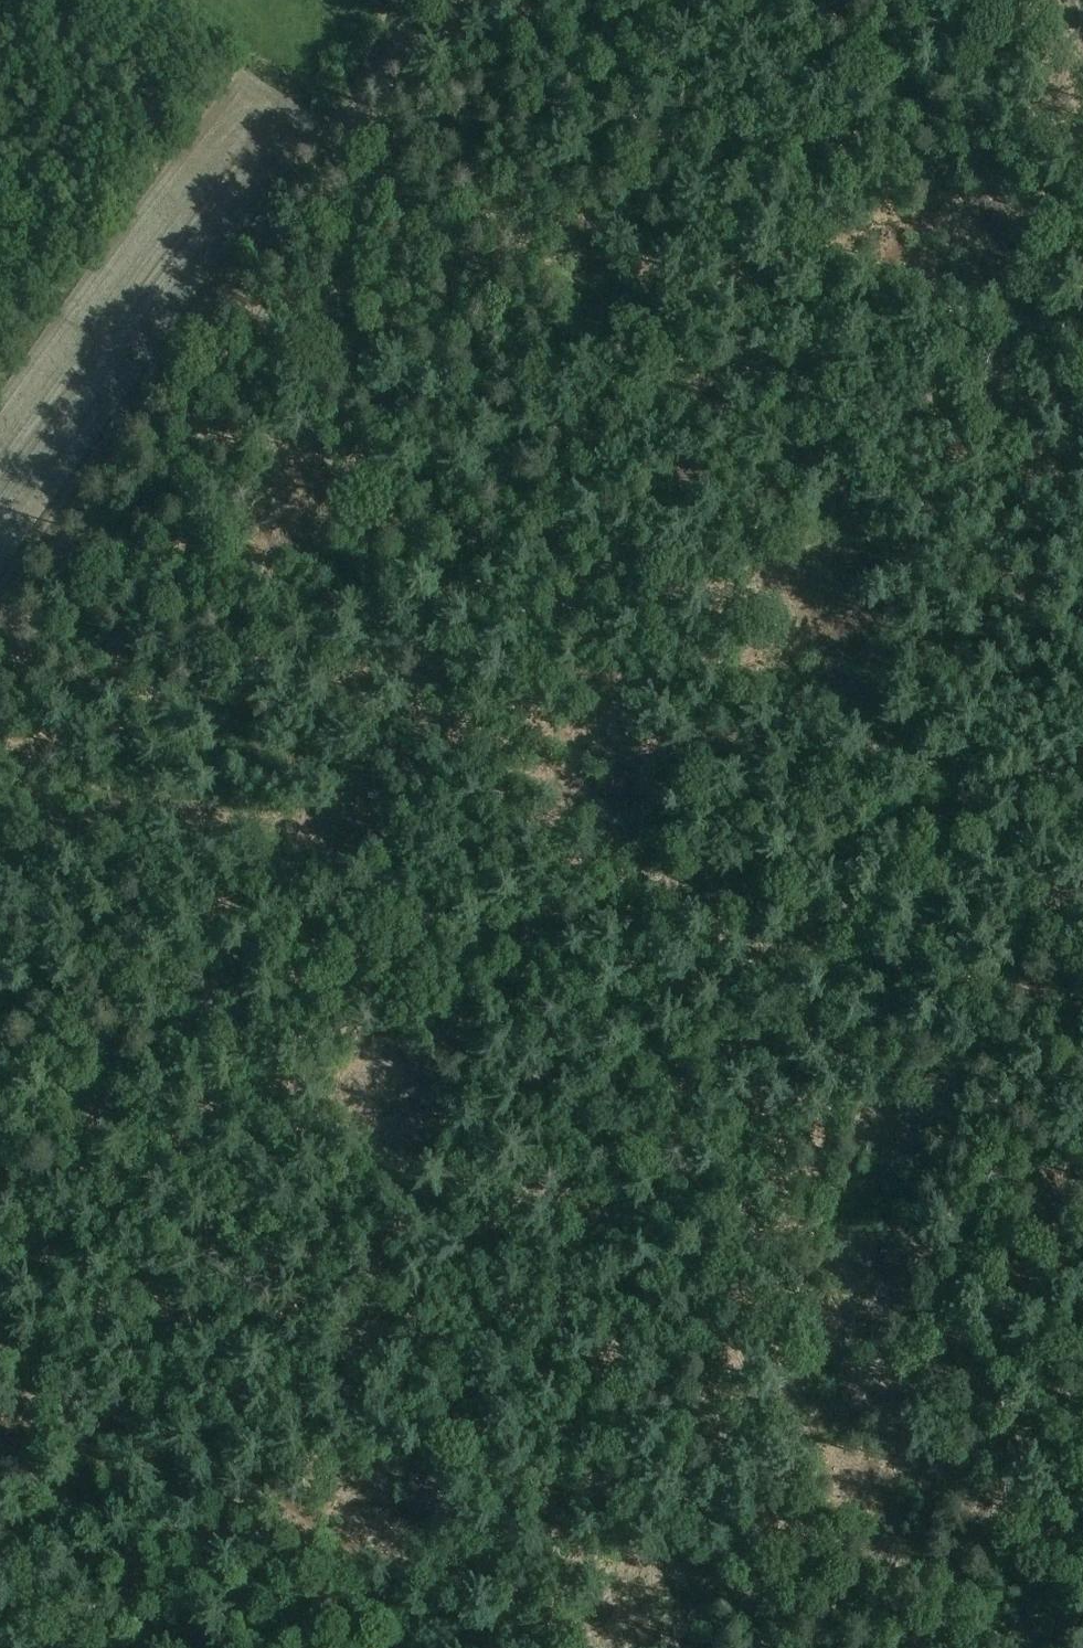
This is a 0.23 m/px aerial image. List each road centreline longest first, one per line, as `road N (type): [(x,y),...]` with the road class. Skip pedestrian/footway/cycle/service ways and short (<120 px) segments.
road 1 (track): [(0,1066),(182,1042),(401,996),(665,926),(899,851),(1082,779)]
road 2 (track): [(415,0),(0,612)]
road 3 (track): [(0,1534),(80,1647)]

